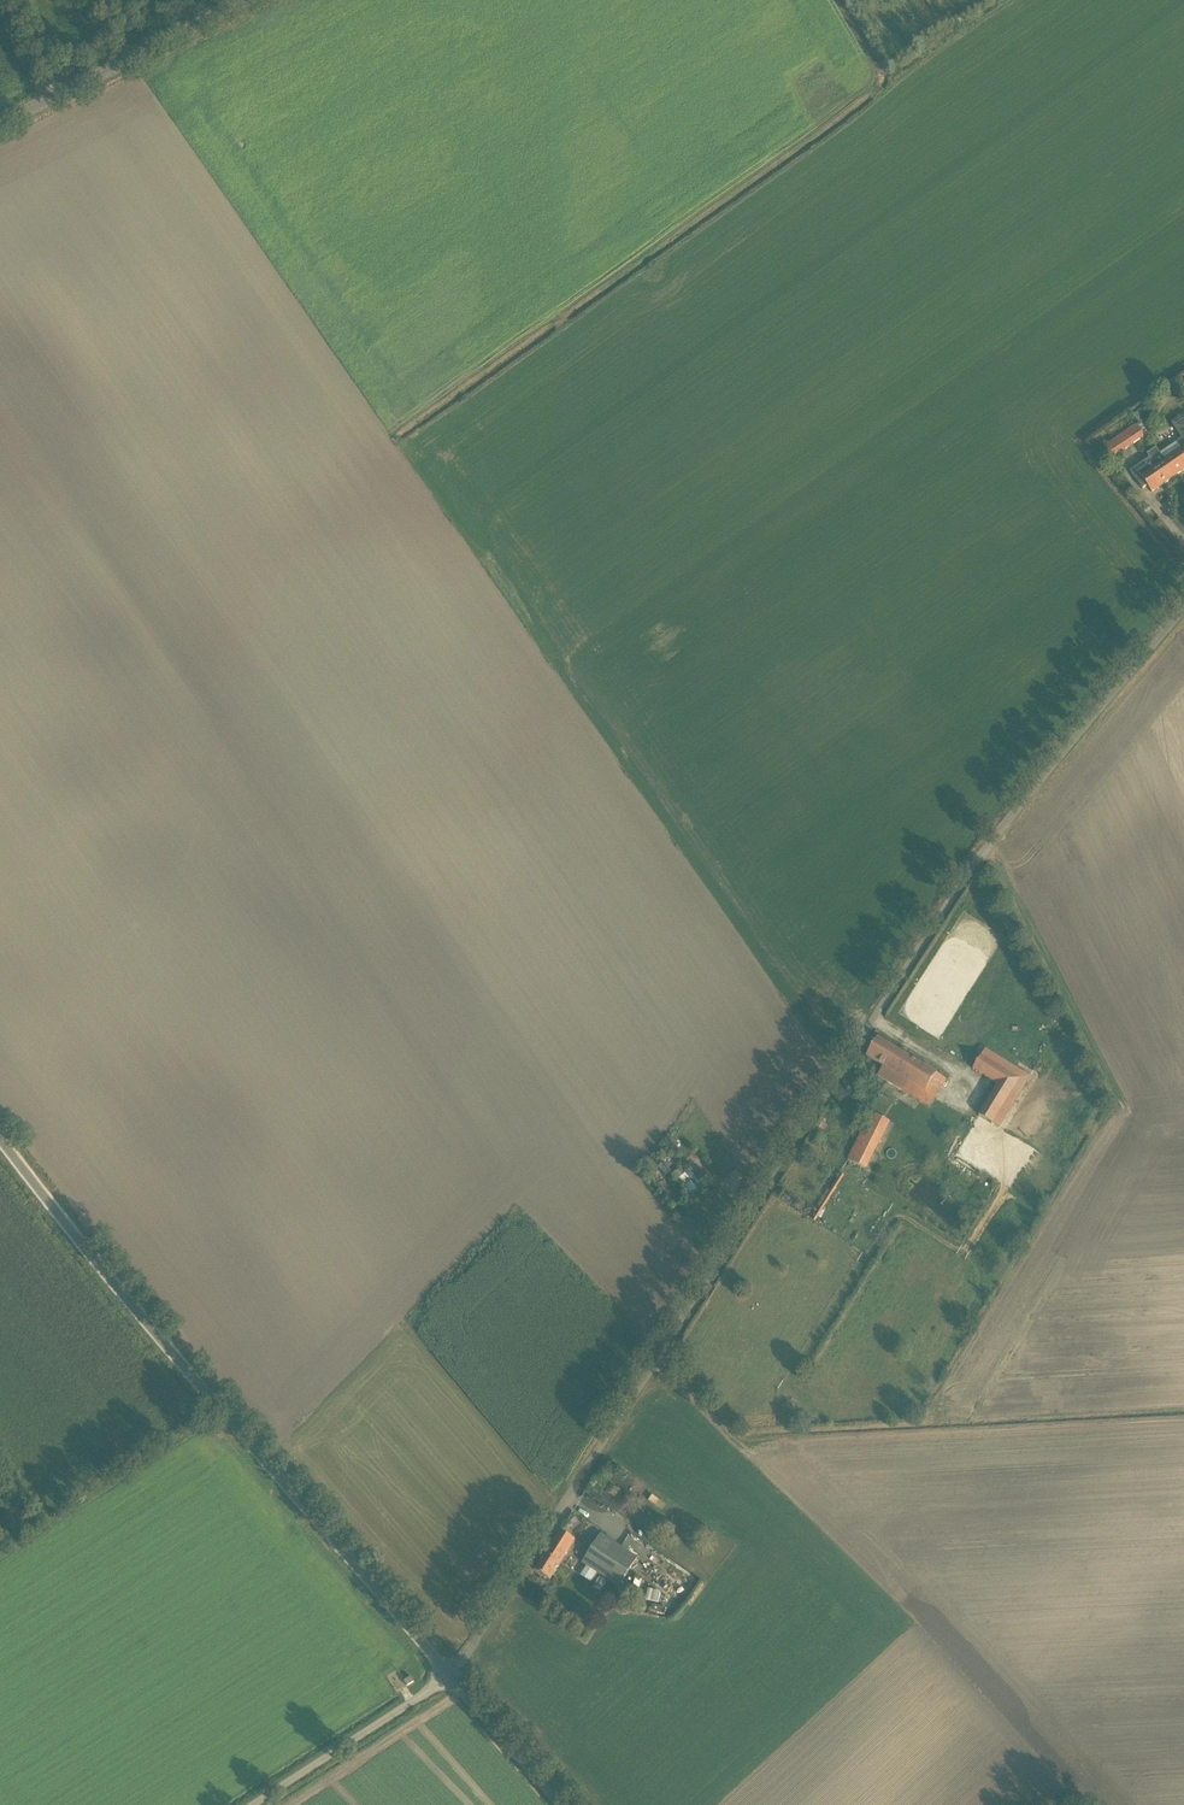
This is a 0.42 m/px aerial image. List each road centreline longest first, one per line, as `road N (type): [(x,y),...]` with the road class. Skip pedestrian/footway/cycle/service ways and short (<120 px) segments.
road 1 (unclassified): [(454,1666),(985,848),(1183,616)]
road 2 (unclassified): [(454,1666),(186,1365),(0,1132)]
road 3 (tertiary): [(0,126),(251,0)]
road 4 (unclassified): [(250,1804),(454,1666)]
road 5 (unclassified): [(576,1804),(454,1666)]

